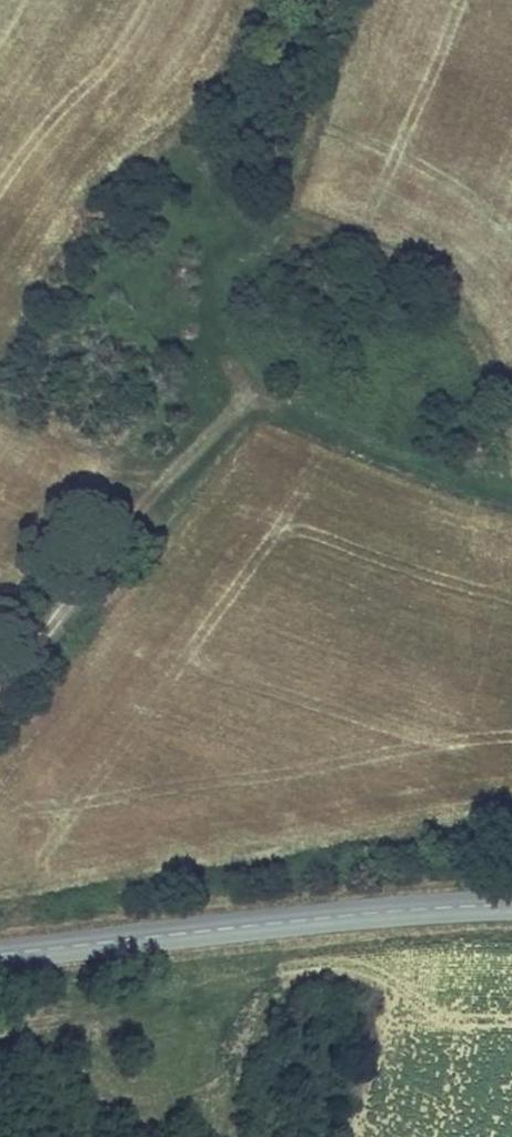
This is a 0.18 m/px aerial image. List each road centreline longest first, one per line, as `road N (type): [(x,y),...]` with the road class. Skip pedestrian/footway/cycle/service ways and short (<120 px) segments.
road 1 (track): [(0,692),(164,467),(223,421),(267,412),(359,450),(511,495)]
road 2 (track): [(0,1026),(301,973),(359,971),(416,1018),(511,1028)]
road 3 (tertiary): [(0,954),(511,905)]

